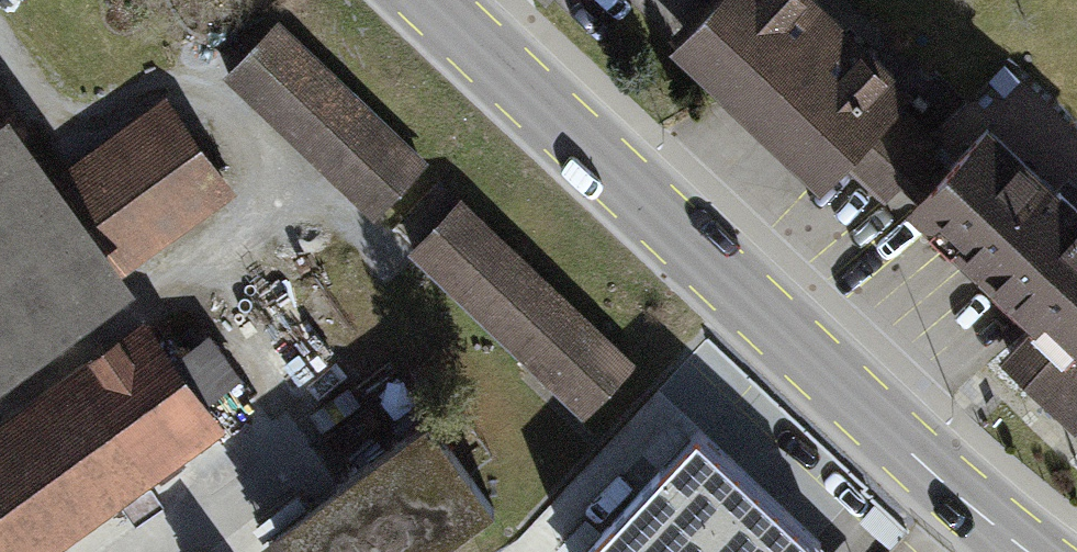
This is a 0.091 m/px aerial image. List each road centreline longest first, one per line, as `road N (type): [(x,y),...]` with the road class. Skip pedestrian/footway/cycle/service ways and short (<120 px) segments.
road 1 (tertiary): [(452,27),(1025,551)]

